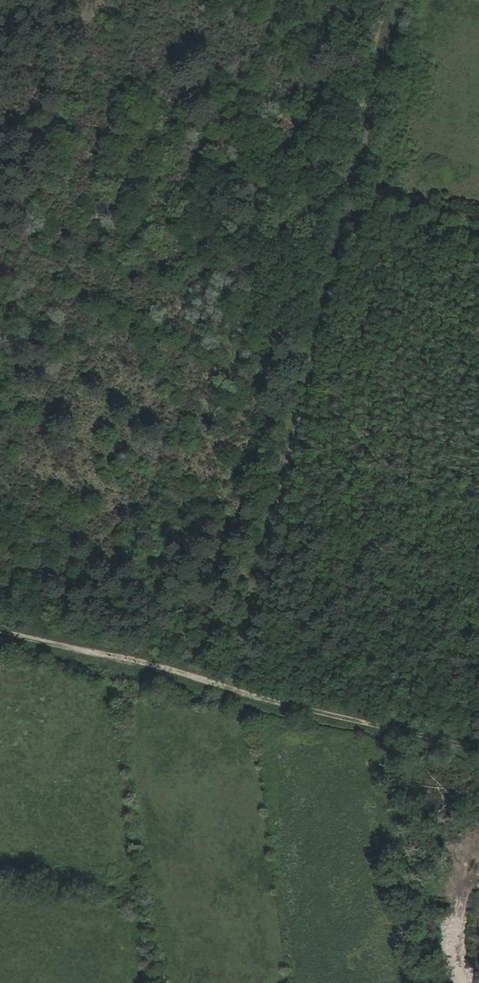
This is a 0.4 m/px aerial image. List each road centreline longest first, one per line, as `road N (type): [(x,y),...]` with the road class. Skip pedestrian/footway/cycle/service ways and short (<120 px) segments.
road 1 (track): [(236,691),(405,0)]
road 2 (unclassified): [(478,750),(0,631)]
road 3 (track): [(478,233),(355,206)]

